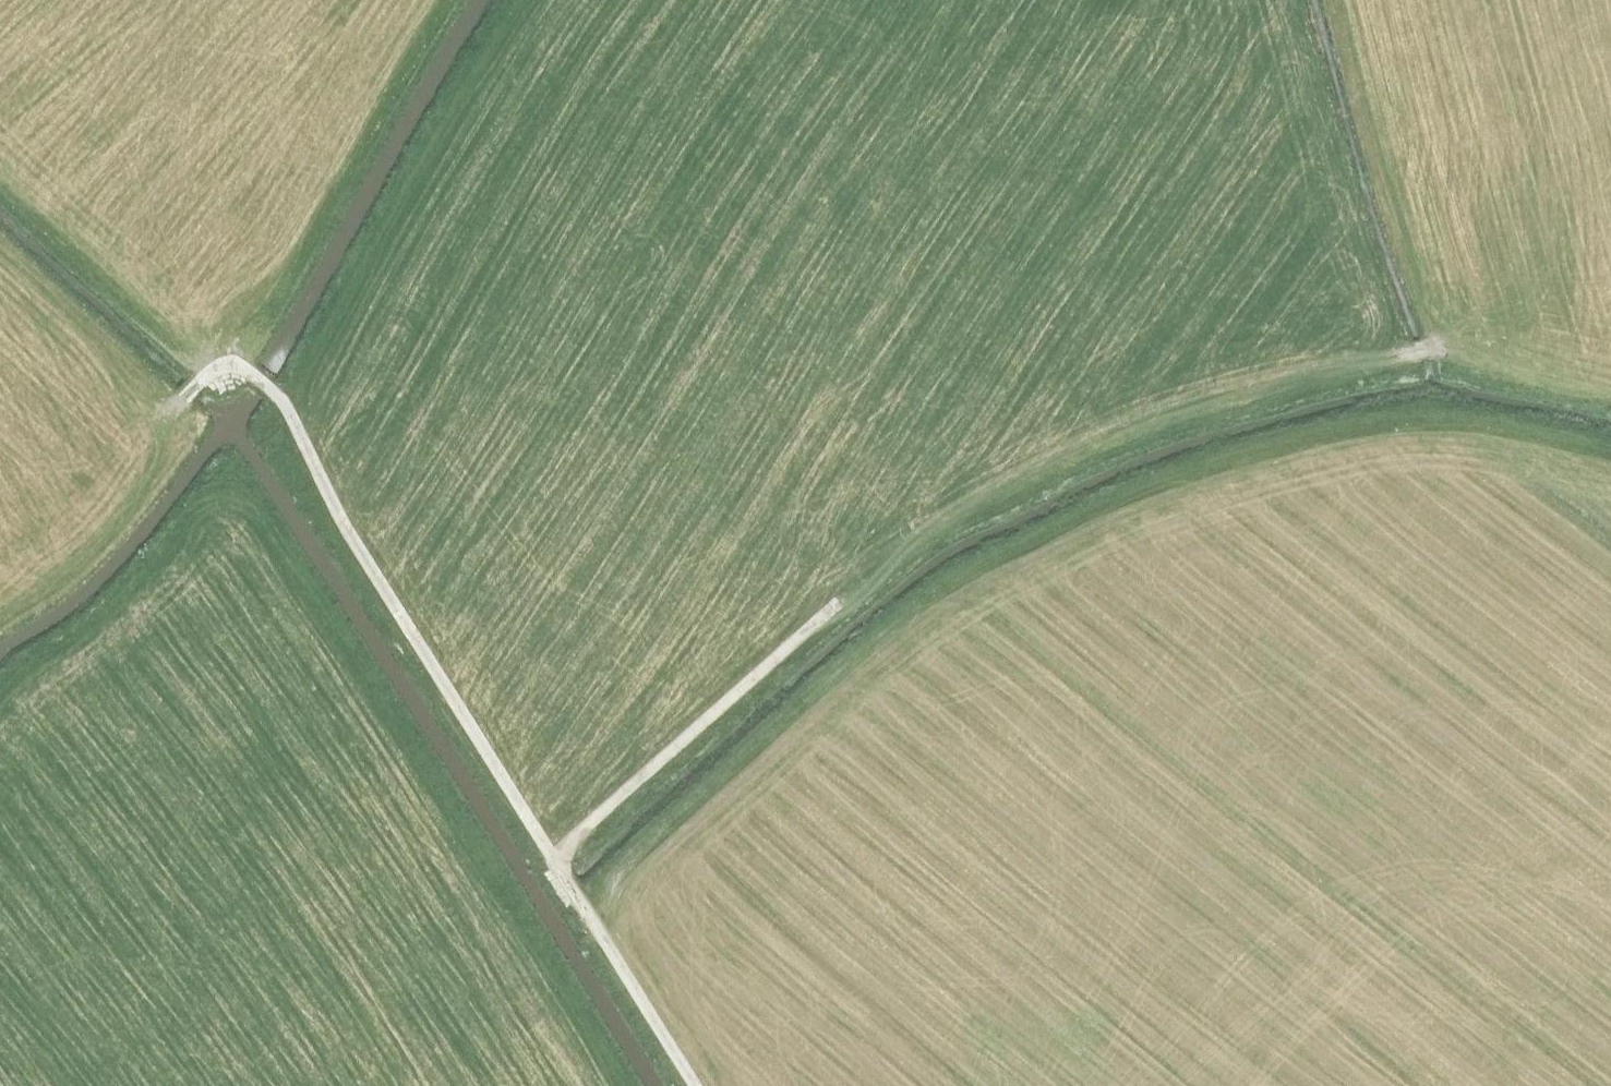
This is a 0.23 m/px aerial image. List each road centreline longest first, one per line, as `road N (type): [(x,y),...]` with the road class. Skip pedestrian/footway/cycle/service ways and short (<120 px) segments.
road 1 (track): [(696,1085),(352,537),(283,402),(235,366),(216,369),(182,400)]
road 2 (track): [(553,859),(835,605)]

